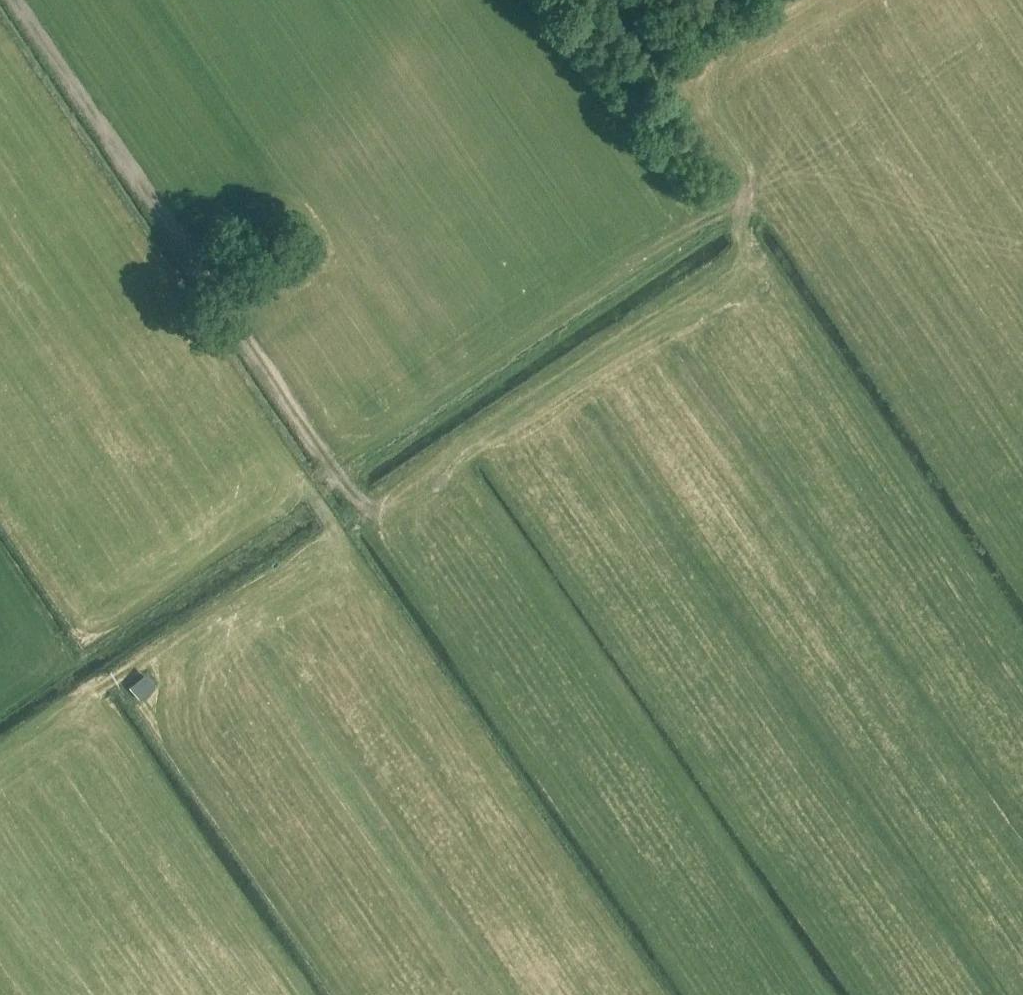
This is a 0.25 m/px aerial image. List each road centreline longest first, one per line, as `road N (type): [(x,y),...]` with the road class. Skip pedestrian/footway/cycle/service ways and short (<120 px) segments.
road 1 (track): [(15,0),(329,461),(379,513)]

